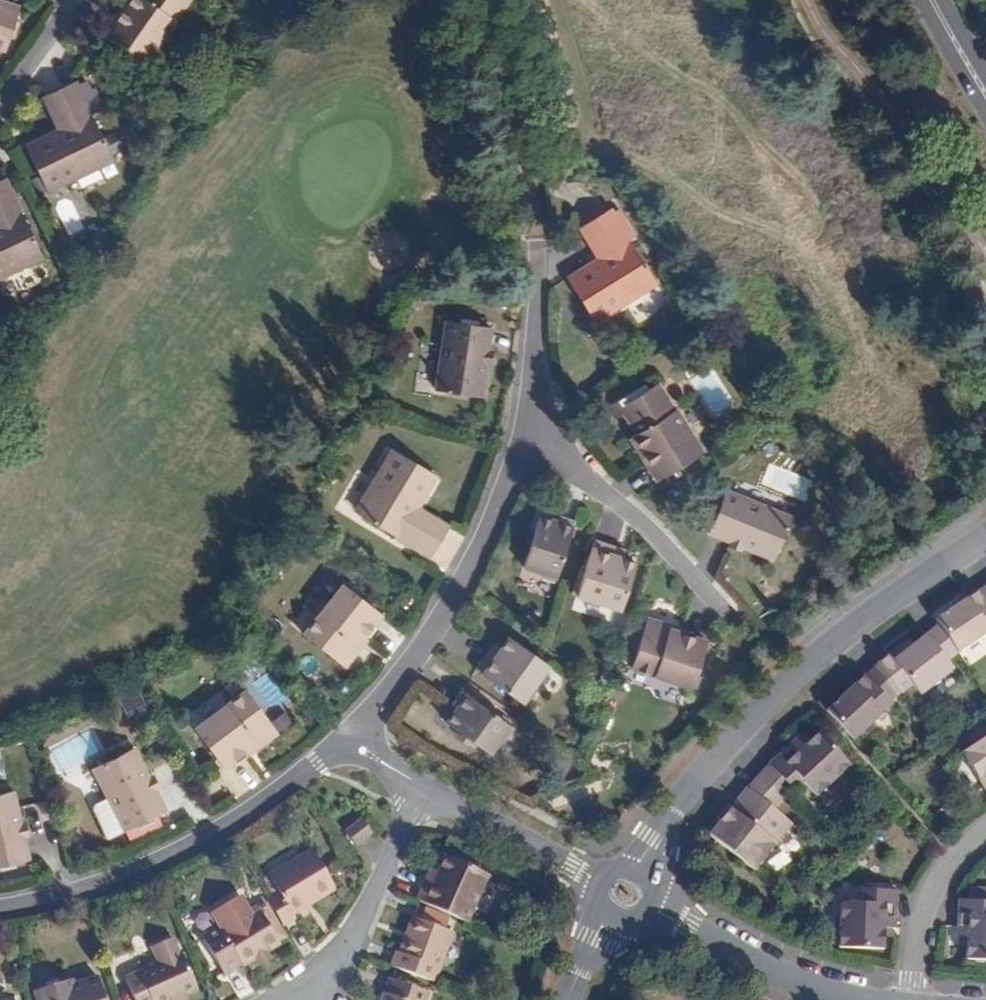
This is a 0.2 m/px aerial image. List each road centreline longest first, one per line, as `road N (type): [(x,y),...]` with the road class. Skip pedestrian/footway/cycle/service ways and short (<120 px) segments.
road 1 (residential): [(637,868),(694,784),(791,683),(985,536)]
road 2 (residential): [(345,738),(226,825),(151,863),(0,906)]
road 3 (residential): [(530,438),(443,620),(345,738)]
road 4 (residential): [(530,438),(639,516),(696,582),(709,617)]
road 5 (residential): [(857,999),(799,984),(652,907)]
road 6 (residential): [(318,982),(349,947),(426,788)]
road 7 (residential): [(600,880),(426,788)]
road 8 (residential): [(541,246),(530,438)]
road 9 (residential): [(909,999),(926,905),(954,858),(985,830)]
road 10 (residential): [(0,104),(73,0)]

